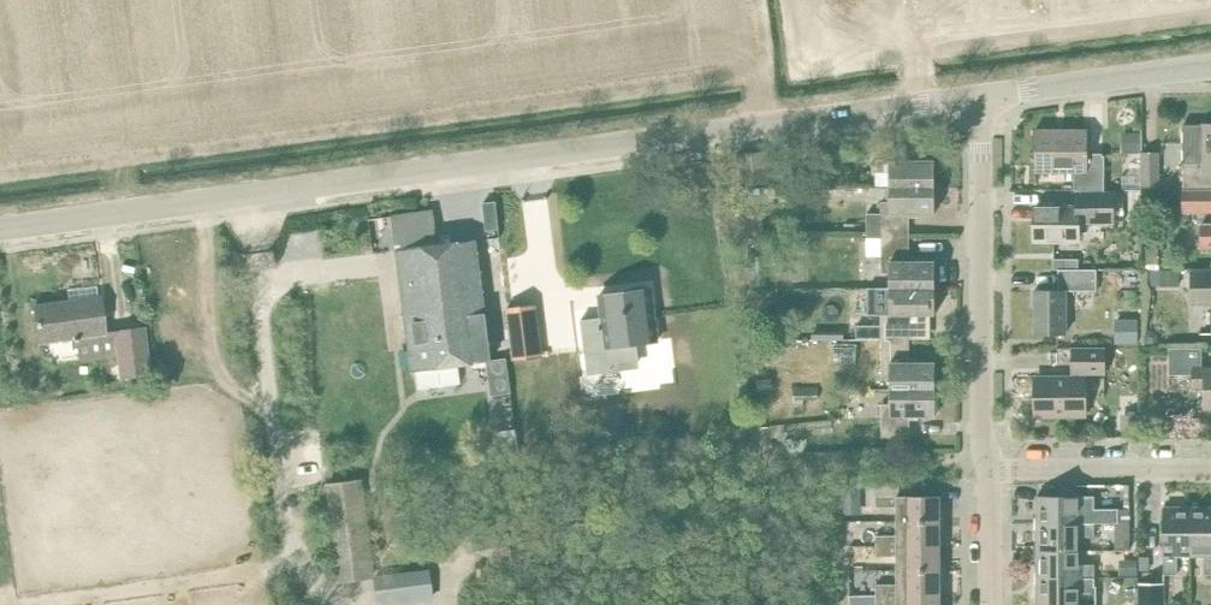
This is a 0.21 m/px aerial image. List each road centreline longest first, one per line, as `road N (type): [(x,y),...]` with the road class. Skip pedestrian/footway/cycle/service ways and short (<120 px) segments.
road 1 (tertiary): [(0,227),(976,97)]
road 2 (residential): [(991,470),(981,427),(976,97)]
road 3 (tertiary): [(976,97),(1210,66)]
road 4 (residential): [(1210,471),(991,470)]
road 5 (residential): [(991,604),(991,470)]

